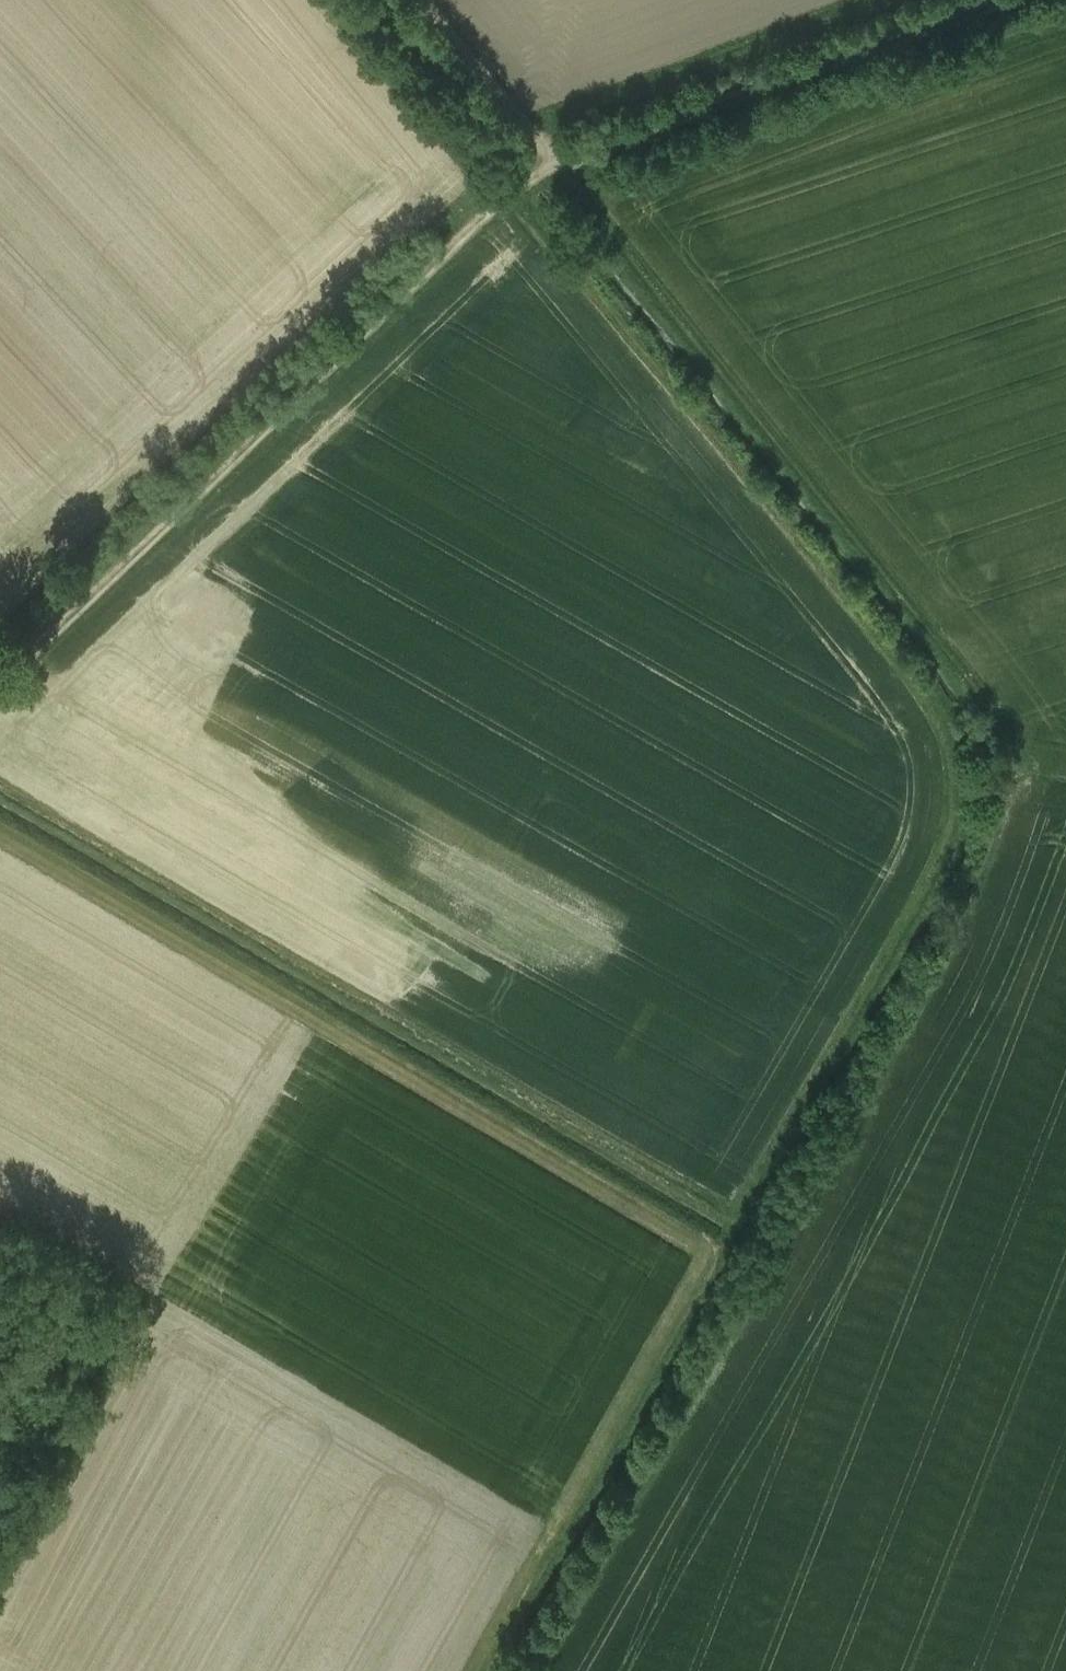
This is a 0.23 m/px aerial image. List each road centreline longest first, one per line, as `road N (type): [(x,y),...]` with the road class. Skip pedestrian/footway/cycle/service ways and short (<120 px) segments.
road 1 (track): [(1009,0),(521,181),(0,672)]
road 2 (track): [(552,168),(410,0)]

